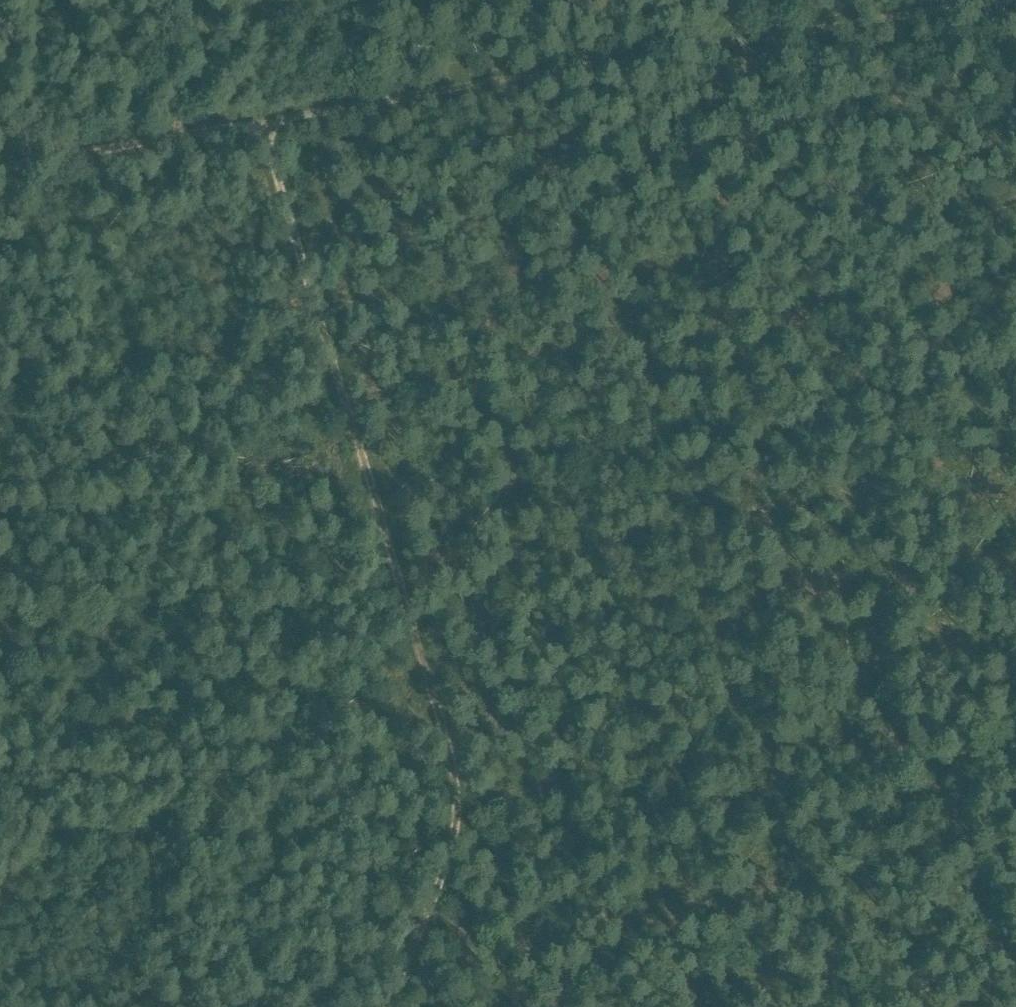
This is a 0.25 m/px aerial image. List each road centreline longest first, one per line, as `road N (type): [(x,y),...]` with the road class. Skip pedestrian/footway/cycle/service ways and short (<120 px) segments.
road 1 (track): [(0,169),(989,0)]
road 2 (track): [(260,122),(440,722),(457,802),(455,845)]
road 3 (track): [(0,683),(267,693),(440,722)]

